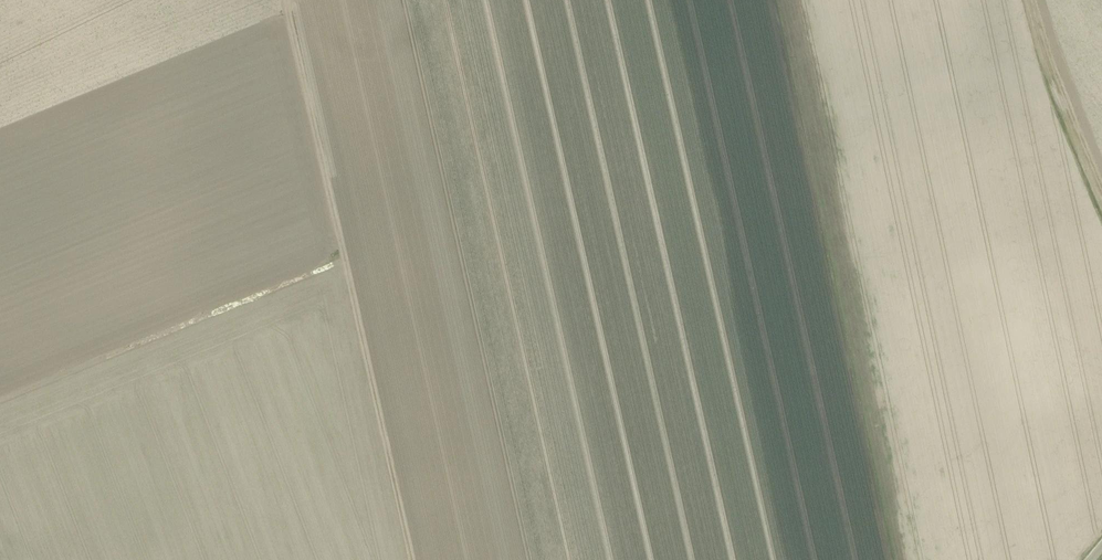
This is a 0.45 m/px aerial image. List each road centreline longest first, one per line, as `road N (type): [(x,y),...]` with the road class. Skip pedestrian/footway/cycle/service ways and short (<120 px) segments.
road 1 (track): [(412,559),(286,0)]
road 2 (track): [(1025,0),(1101,203)]

